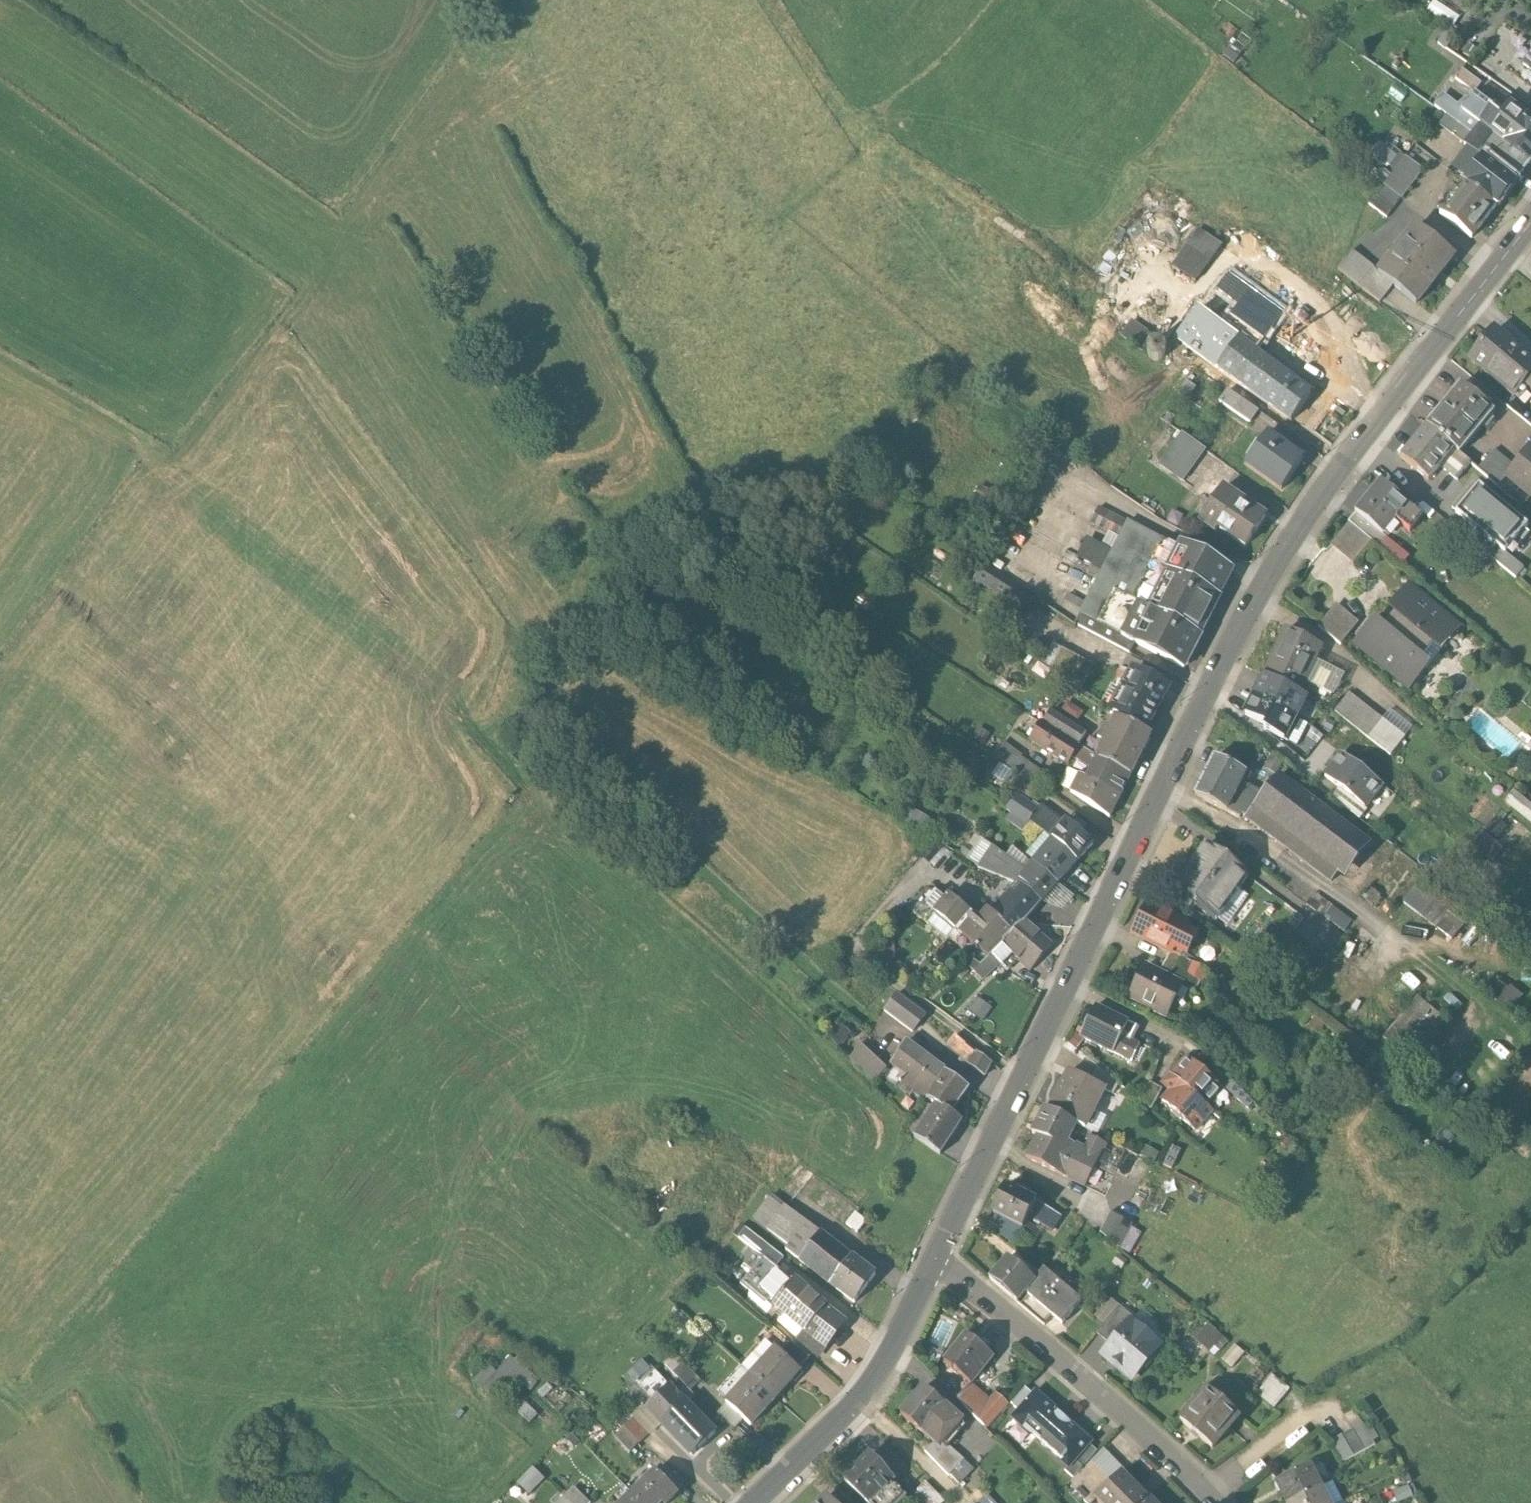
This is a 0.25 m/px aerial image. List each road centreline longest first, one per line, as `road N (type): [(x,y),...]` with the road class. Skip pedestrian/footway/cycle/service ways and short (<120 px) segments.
road 1 (tertiary): [(1530,225),(1296,525),(940,1258)]
road 2 (residential): [(1212,1494),(940,1258)]
road 3 (tertiary): [(940,1258),(873,1379),(756,1502)]
road 4 (residential): [(1327,1408),(1212,1494)]

